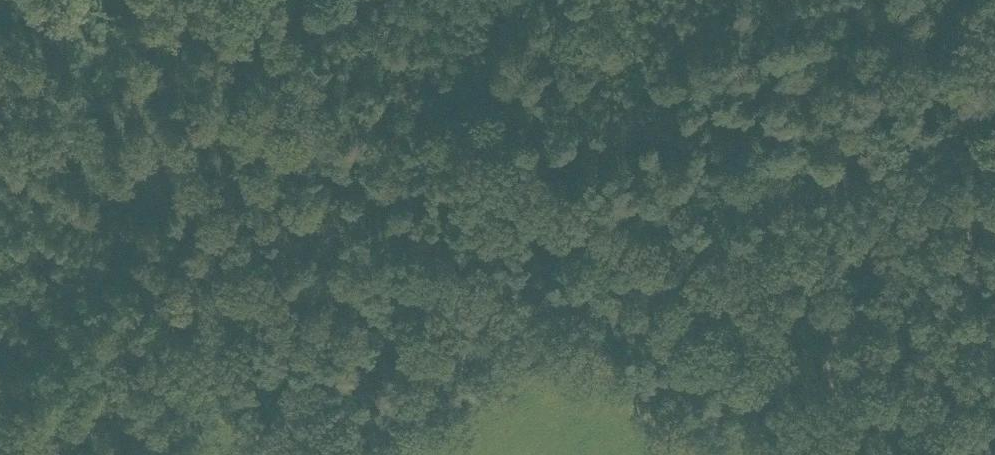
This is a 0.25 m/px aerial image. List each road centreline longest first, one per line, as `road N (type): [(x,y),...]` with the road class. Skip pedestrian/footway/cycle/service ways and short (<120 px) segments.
road 1 (track): [(295,69),(831,351)]
road 2 (track): [(40,454),(295,69)]
road 3 (track): [(994,215),(848,327),(831,351),(835,381),(875,454)]
road 4 (track): [(295,69),(158,0)]
road 5 (track): [(114,345),(224,405)]

